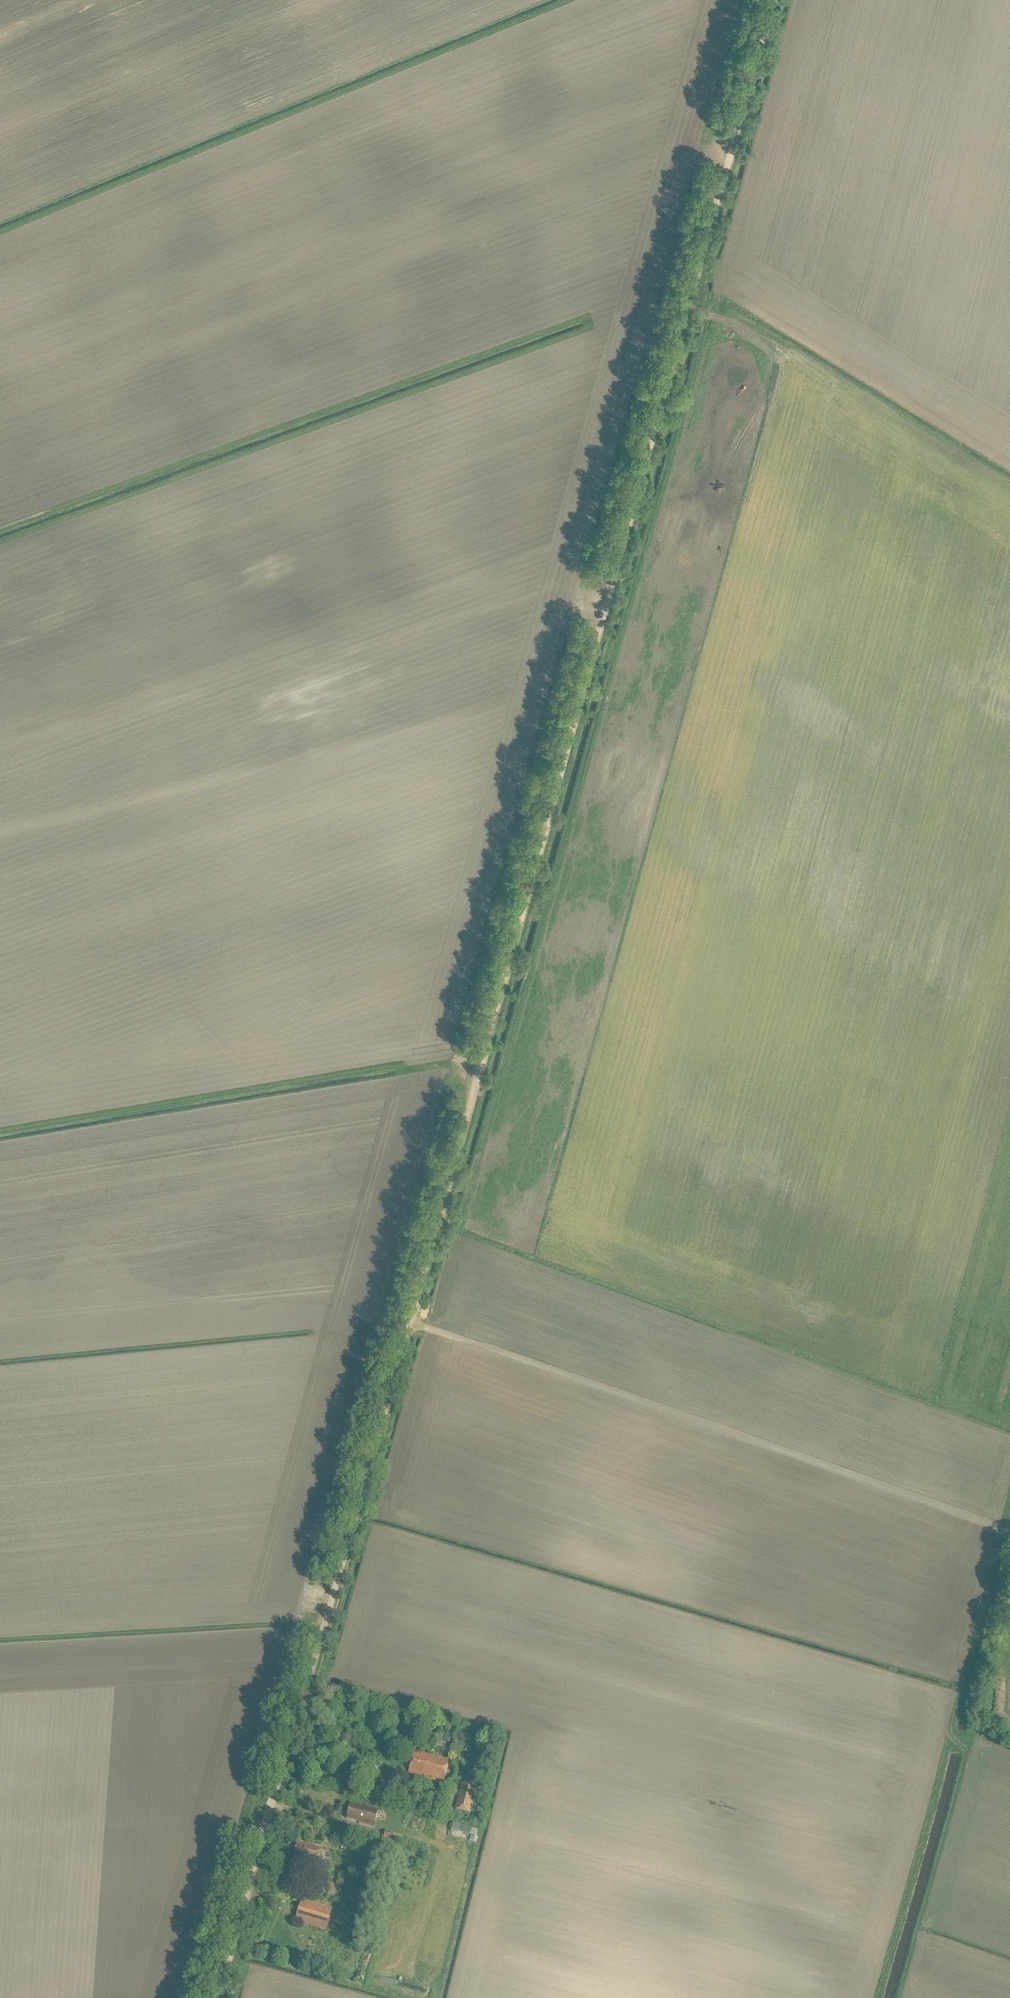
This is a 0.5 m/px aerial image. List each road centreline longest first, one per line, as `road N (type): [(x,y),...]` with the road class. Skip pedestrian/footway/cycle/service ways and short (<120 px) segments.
road 1 (track): [(220,1997),(773,0)]
road 2 (track): [(410,1321),(1009,1530)]

